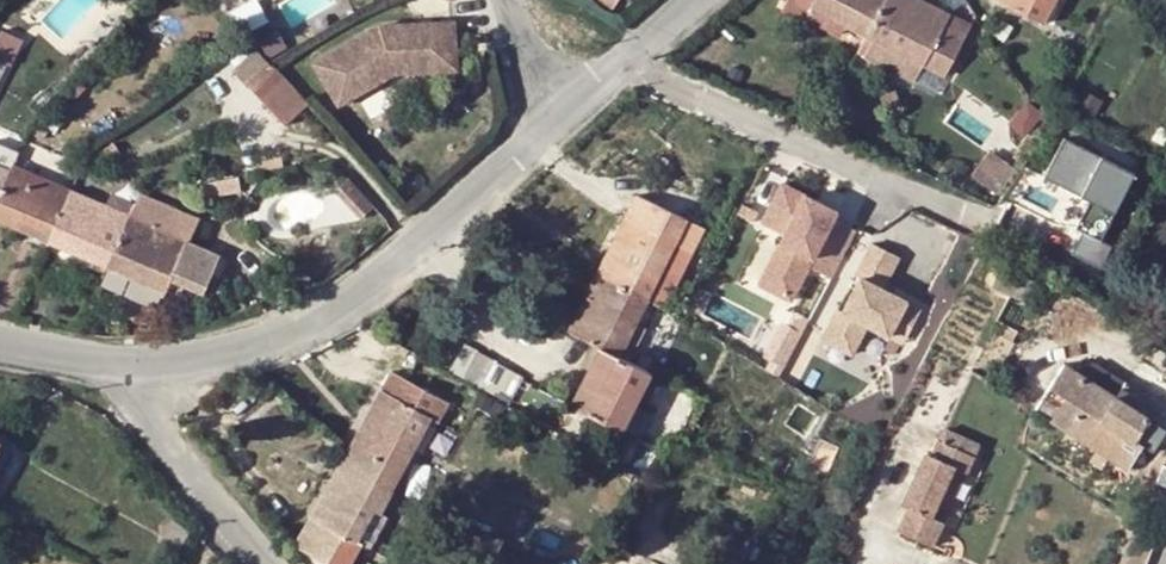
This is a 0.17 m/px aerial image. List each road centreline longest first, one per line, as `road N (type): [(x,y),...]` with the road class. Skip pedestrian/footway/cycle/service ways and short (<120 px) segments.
road 1 (residential): [(554,122),(466,208),(338,312),(280,343),(112,368)]
road 2 (track): [(620,64),(990,213)]
road 3 (residential): [(112,368),(270,563)]
road 4 (residential): [(692,0),(554,122)]
road 5 (residential): [(504,0),(554,122)]

